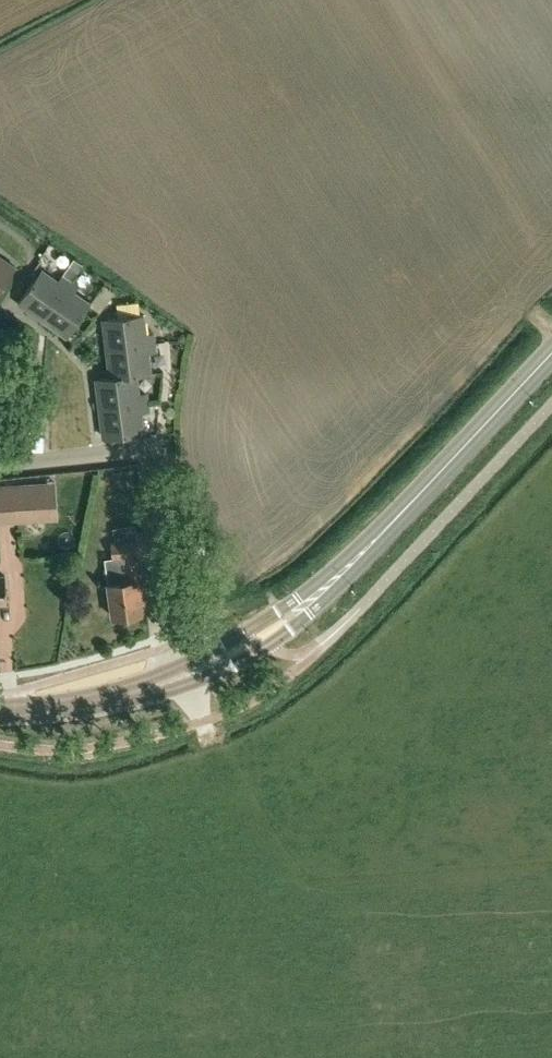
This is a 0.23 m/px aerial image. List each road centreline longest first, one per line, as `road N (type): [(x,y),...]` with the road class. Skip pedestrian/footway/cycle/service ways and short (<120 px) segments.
road 1 (secondary): [(190,680),(282,627),(551,353)]
road 2 (residential): [(190,680),(150,460),(127,453),(0,459)]
road 3 (secondary): [(0,715),(108,704),(190,680)]

